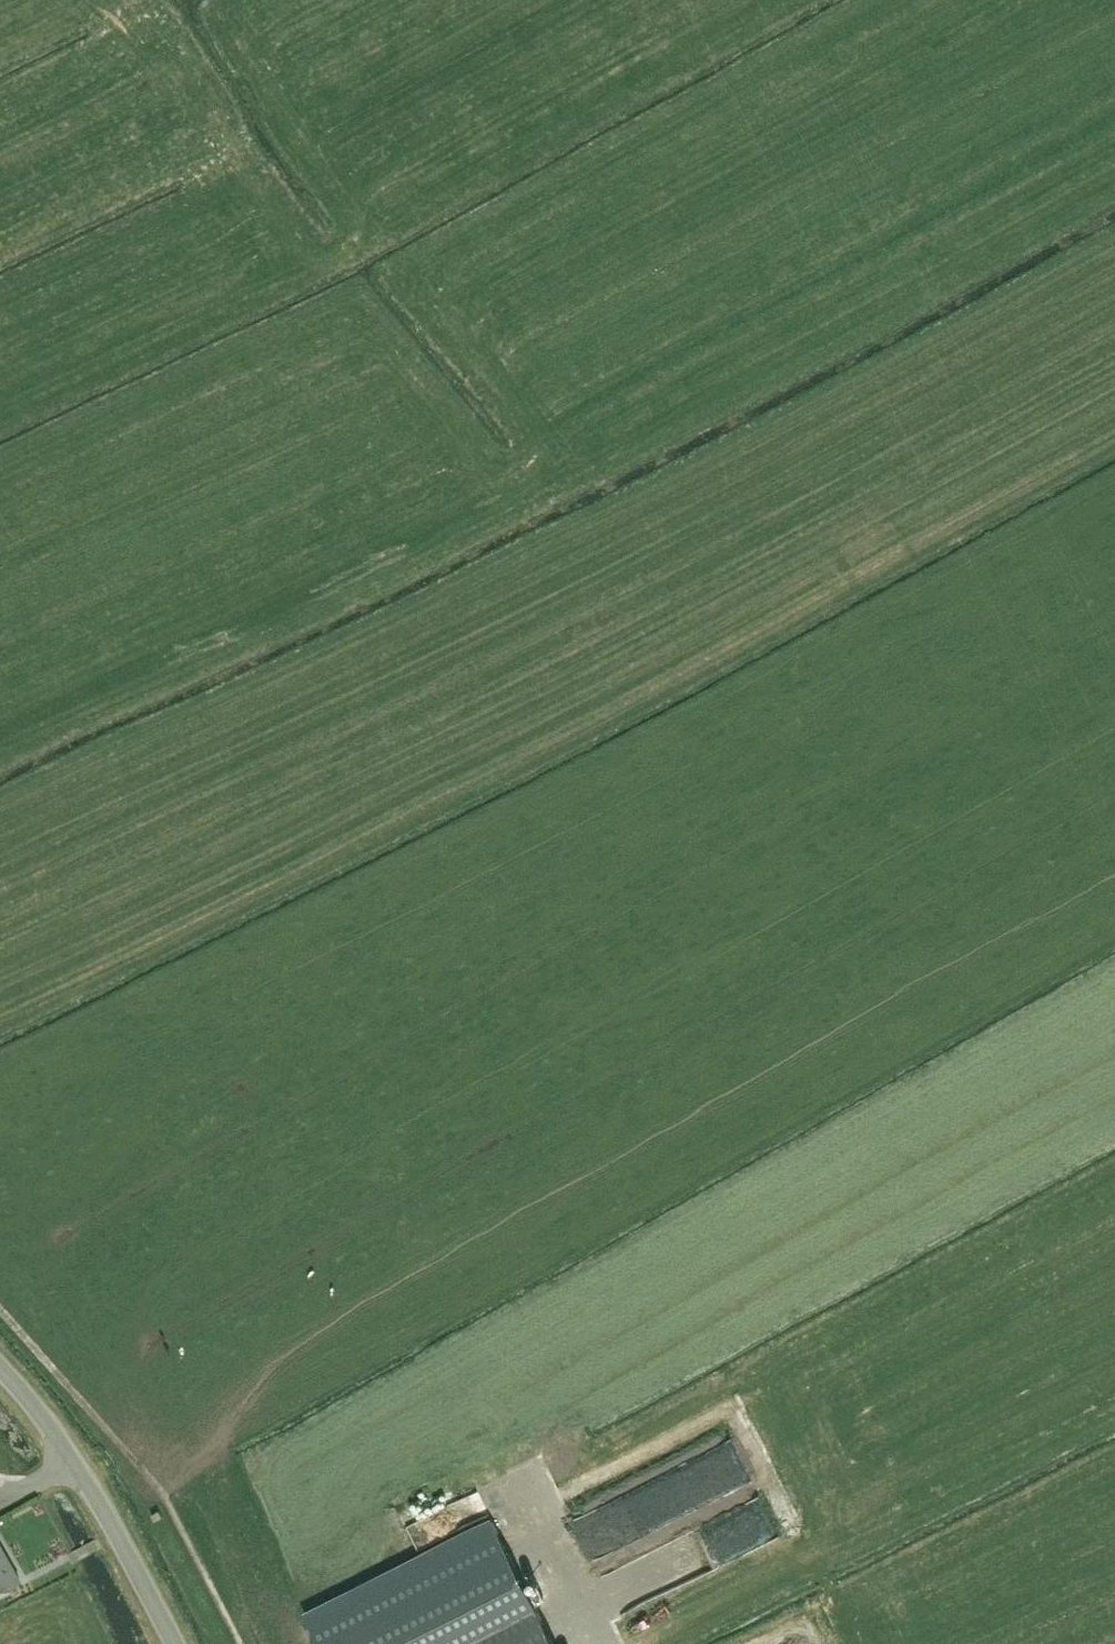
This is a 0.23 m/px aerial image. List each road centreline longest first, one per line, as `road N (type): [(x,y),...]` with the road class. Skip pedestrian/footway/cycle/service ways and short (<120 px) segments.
road 1 (unclassified): [(162,1643),(100,1522),(0,1380)]

